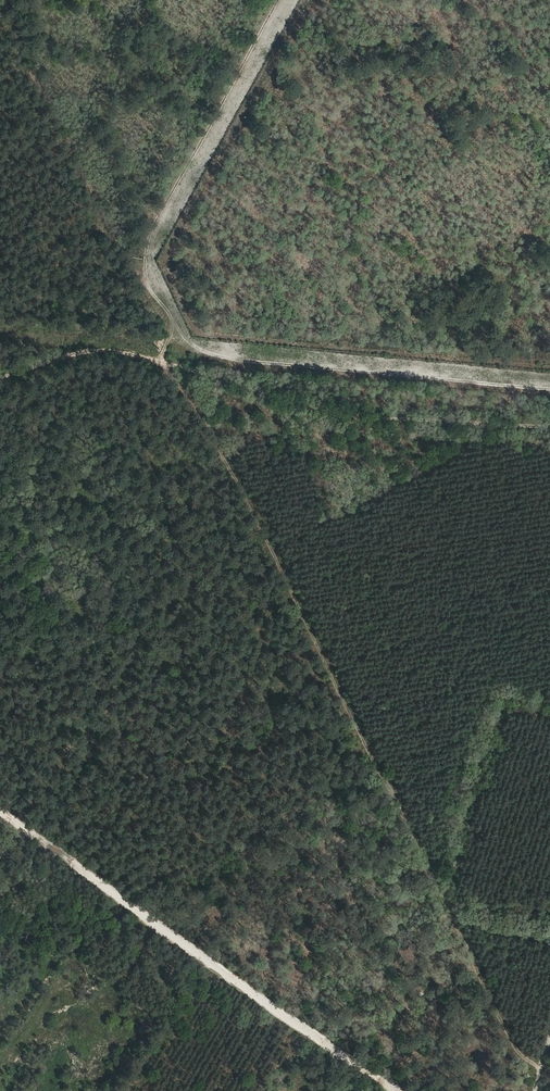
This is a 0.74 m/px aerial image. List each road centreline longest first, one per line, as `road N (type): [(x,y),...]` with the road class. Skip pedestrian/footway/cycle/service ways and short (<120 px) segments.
road 1 (track): [(545,1066),(518,1052),(191,397),(161,361)]
road 2 (track): [(549,386),(215,356),(184,343),(143,268),(157,223),(279,0)]
road 3 (track): [(549,427),(313,413),(161,361)]
road 4 (track): [(116,895),(396,1090)]
road 5 (track): [(166,343),(0,328)]
road 6 (track): [(161,361),(90,351),(0,377)]
road 7 (track): [(0,812),(116,895)]

